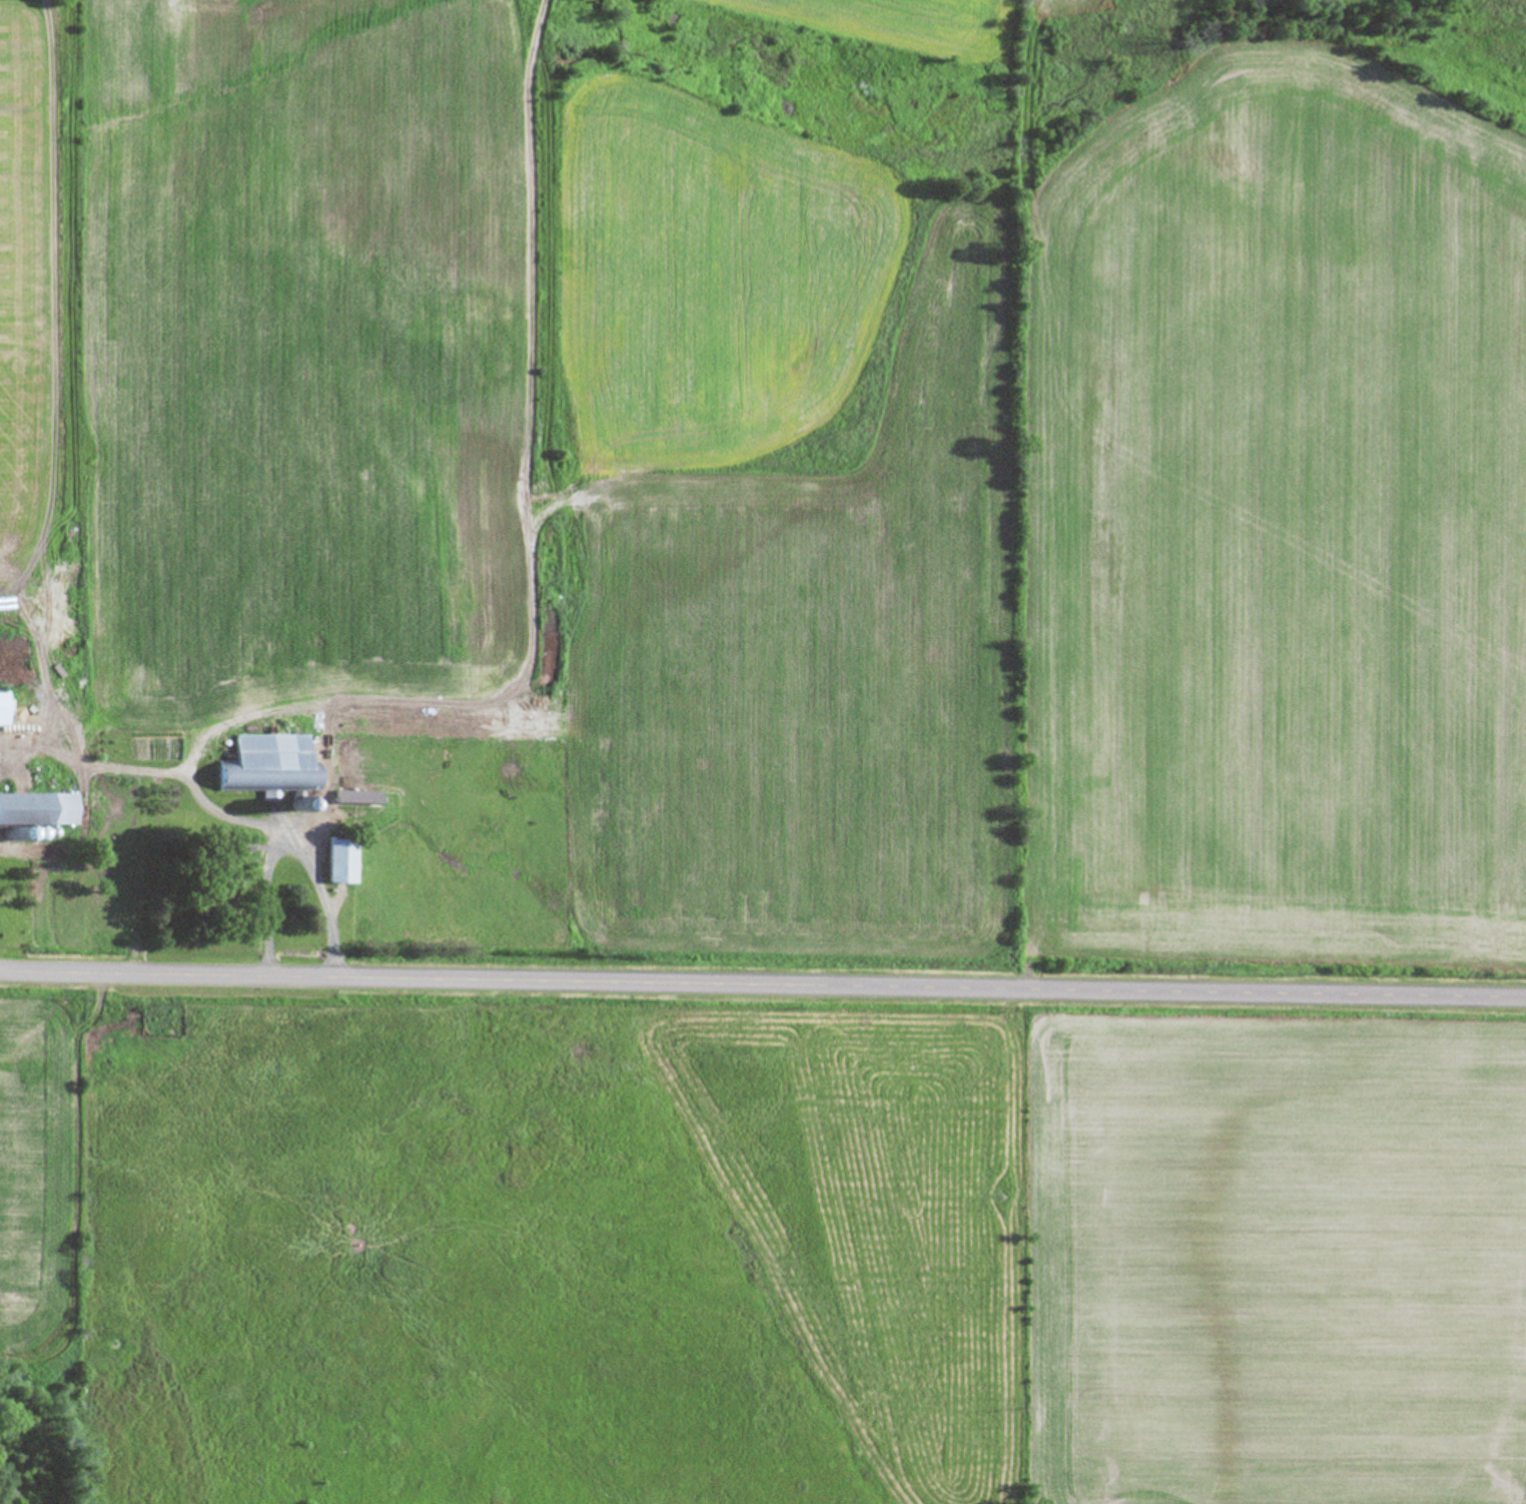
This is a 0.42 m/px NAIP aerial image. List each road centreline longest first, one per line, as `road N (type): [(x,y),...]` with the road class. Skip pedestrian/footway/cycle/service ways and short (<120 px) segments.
road 1 (secondary): [(1525,998),(0,971)]

